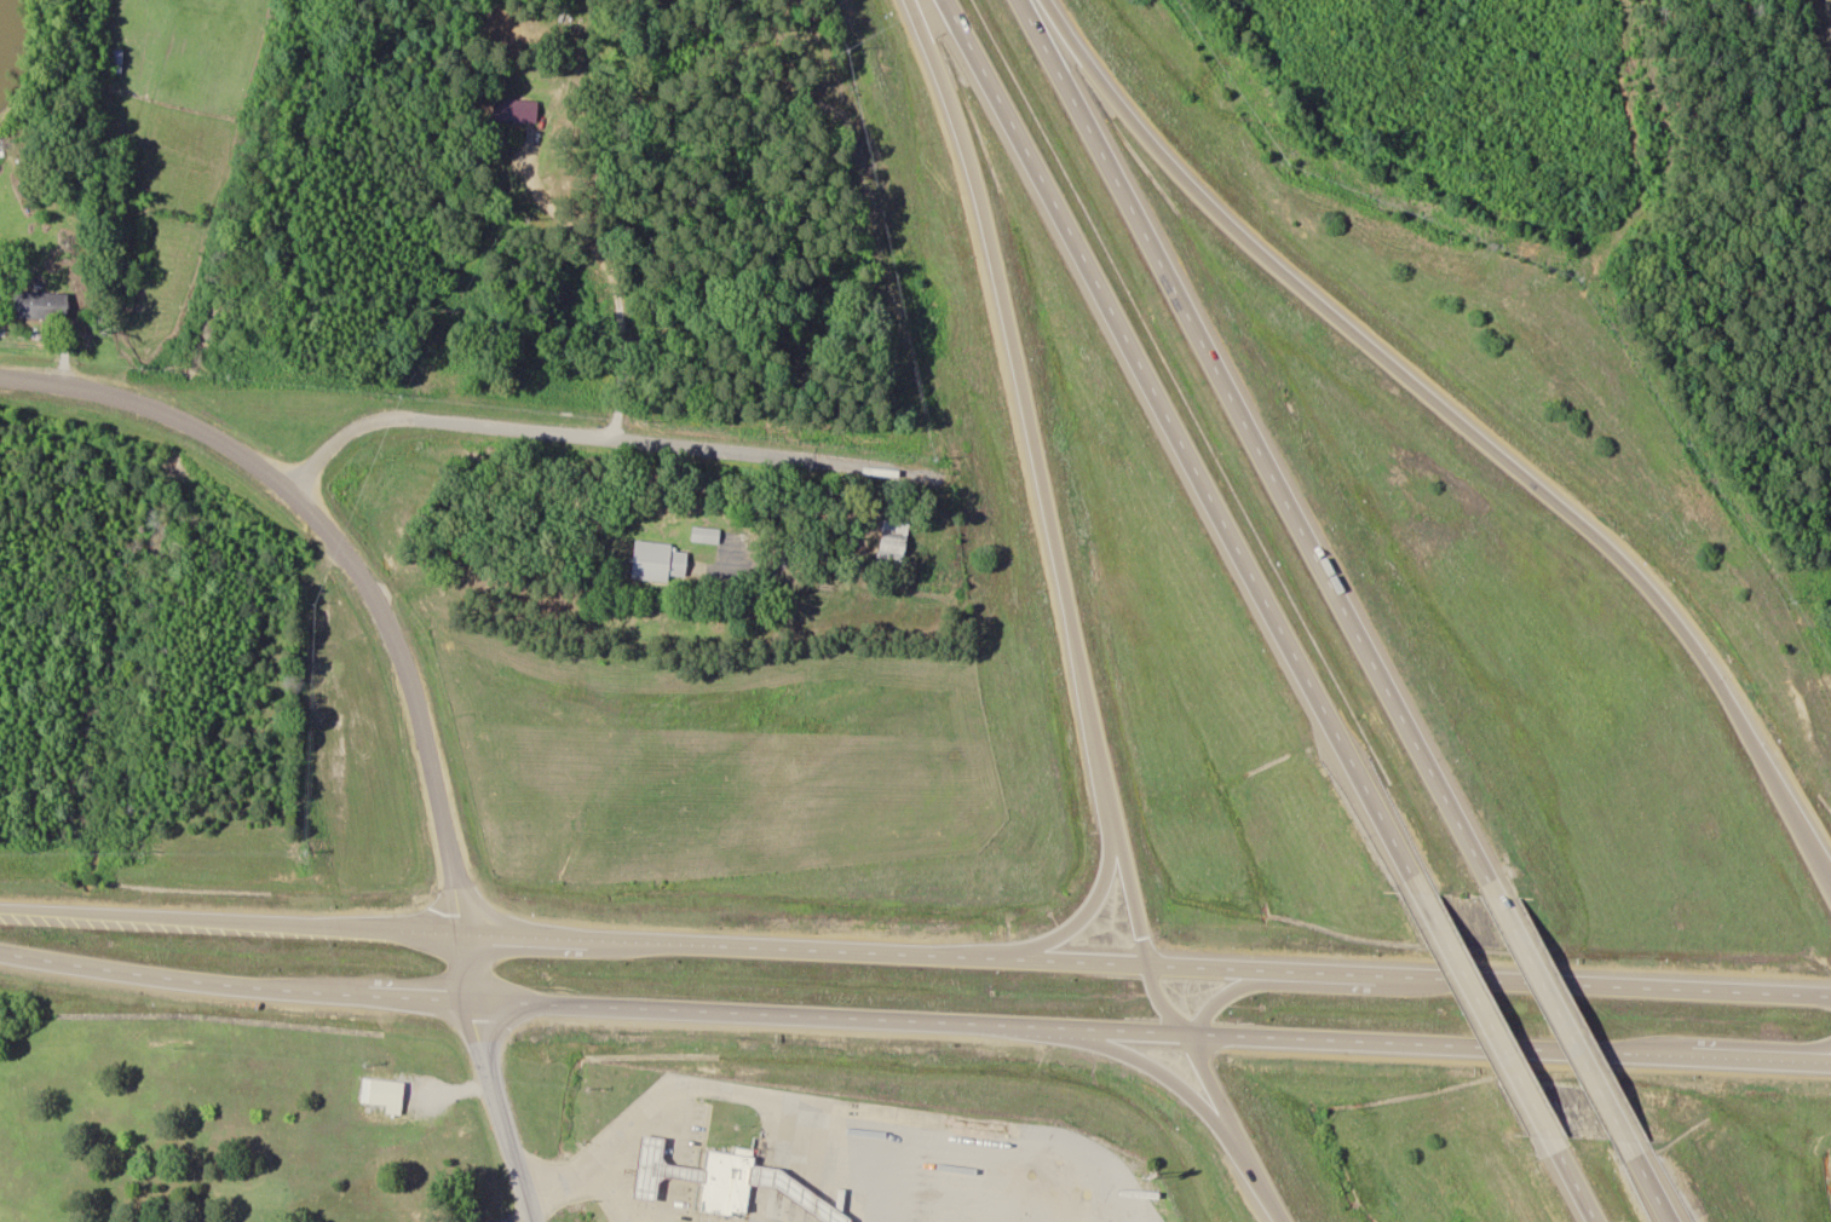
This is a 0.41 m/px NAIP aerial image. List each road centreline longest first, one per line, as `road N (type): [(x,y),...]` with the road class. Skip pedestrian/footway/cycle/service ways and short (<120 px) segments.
road 1 (motorway): [(1830,875),(1702,656),(1647,588),(1378,358),(1026,0)]
road 2 (motorway): [(944,0),(1420,897)]
road 3 (motorway): [(1479,875),(1328,601),(1020,0)]
road 4 (motorway): [(912,0),(1018,415),(1098,823)]
road 5 (secondary): [(852,1010),(1681,1049)]
road 6 (residential): [(955,461),(380,416),(341,436),(287,484)]
road 7 (tertiary): [(287,484),(336,536),(385,617),(467,991)]
road 8 (secondary): [(448,923),(0,902)]
road 9 (secondary): [(1830,988),(1400,970)]
road 10 (secondary): [(1285,963),(875,947)]
road 11 (secondary): [(467,991),(852,1010)]
road 12 (secondary): [(0,945),(353,987)]
road 13 (tertiary): [(287,484),(215,437),(127,398),(0,377)]
road 14 (motorway): [(1629,1146),(1479,875)]
road 15 (secondary): [(875,947),(588,933)]
road 16 (motorway): [(1420,897),(1547,1139)]
road 17 (tertiary): [(467,991),(544,1221)]
road 18 (motorway): [(1184,1025),(1286,1221)]
road 19 (motorway): [(1061,1020),(1157,1068),(1240,1142)]
road 20 (motorway): [(1098,823),(1086,882),(1047,924),(994,951)]
road 21 (secondary): [(588,933),(448,923)]
road 22 (motorway): [(1098,823),(1135,957)]
road 23 (motorway): [(1285,963),(1232,978),(1184,1025)]

